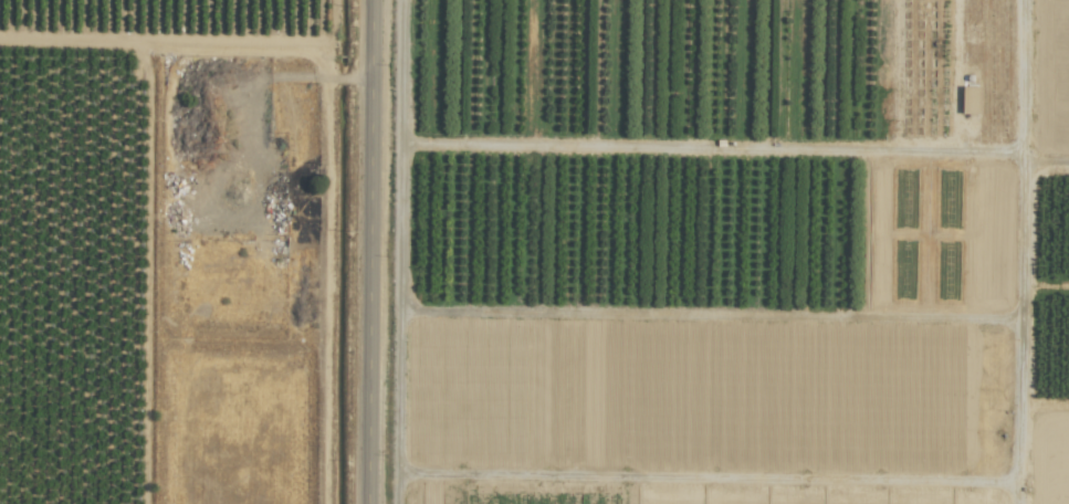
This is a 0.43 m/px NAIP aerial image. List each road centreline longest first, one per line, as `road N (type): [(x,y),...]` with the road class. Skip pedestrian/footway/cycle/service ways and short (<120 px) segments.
road 1 (tertiary): [(376,0),(368,503)]

